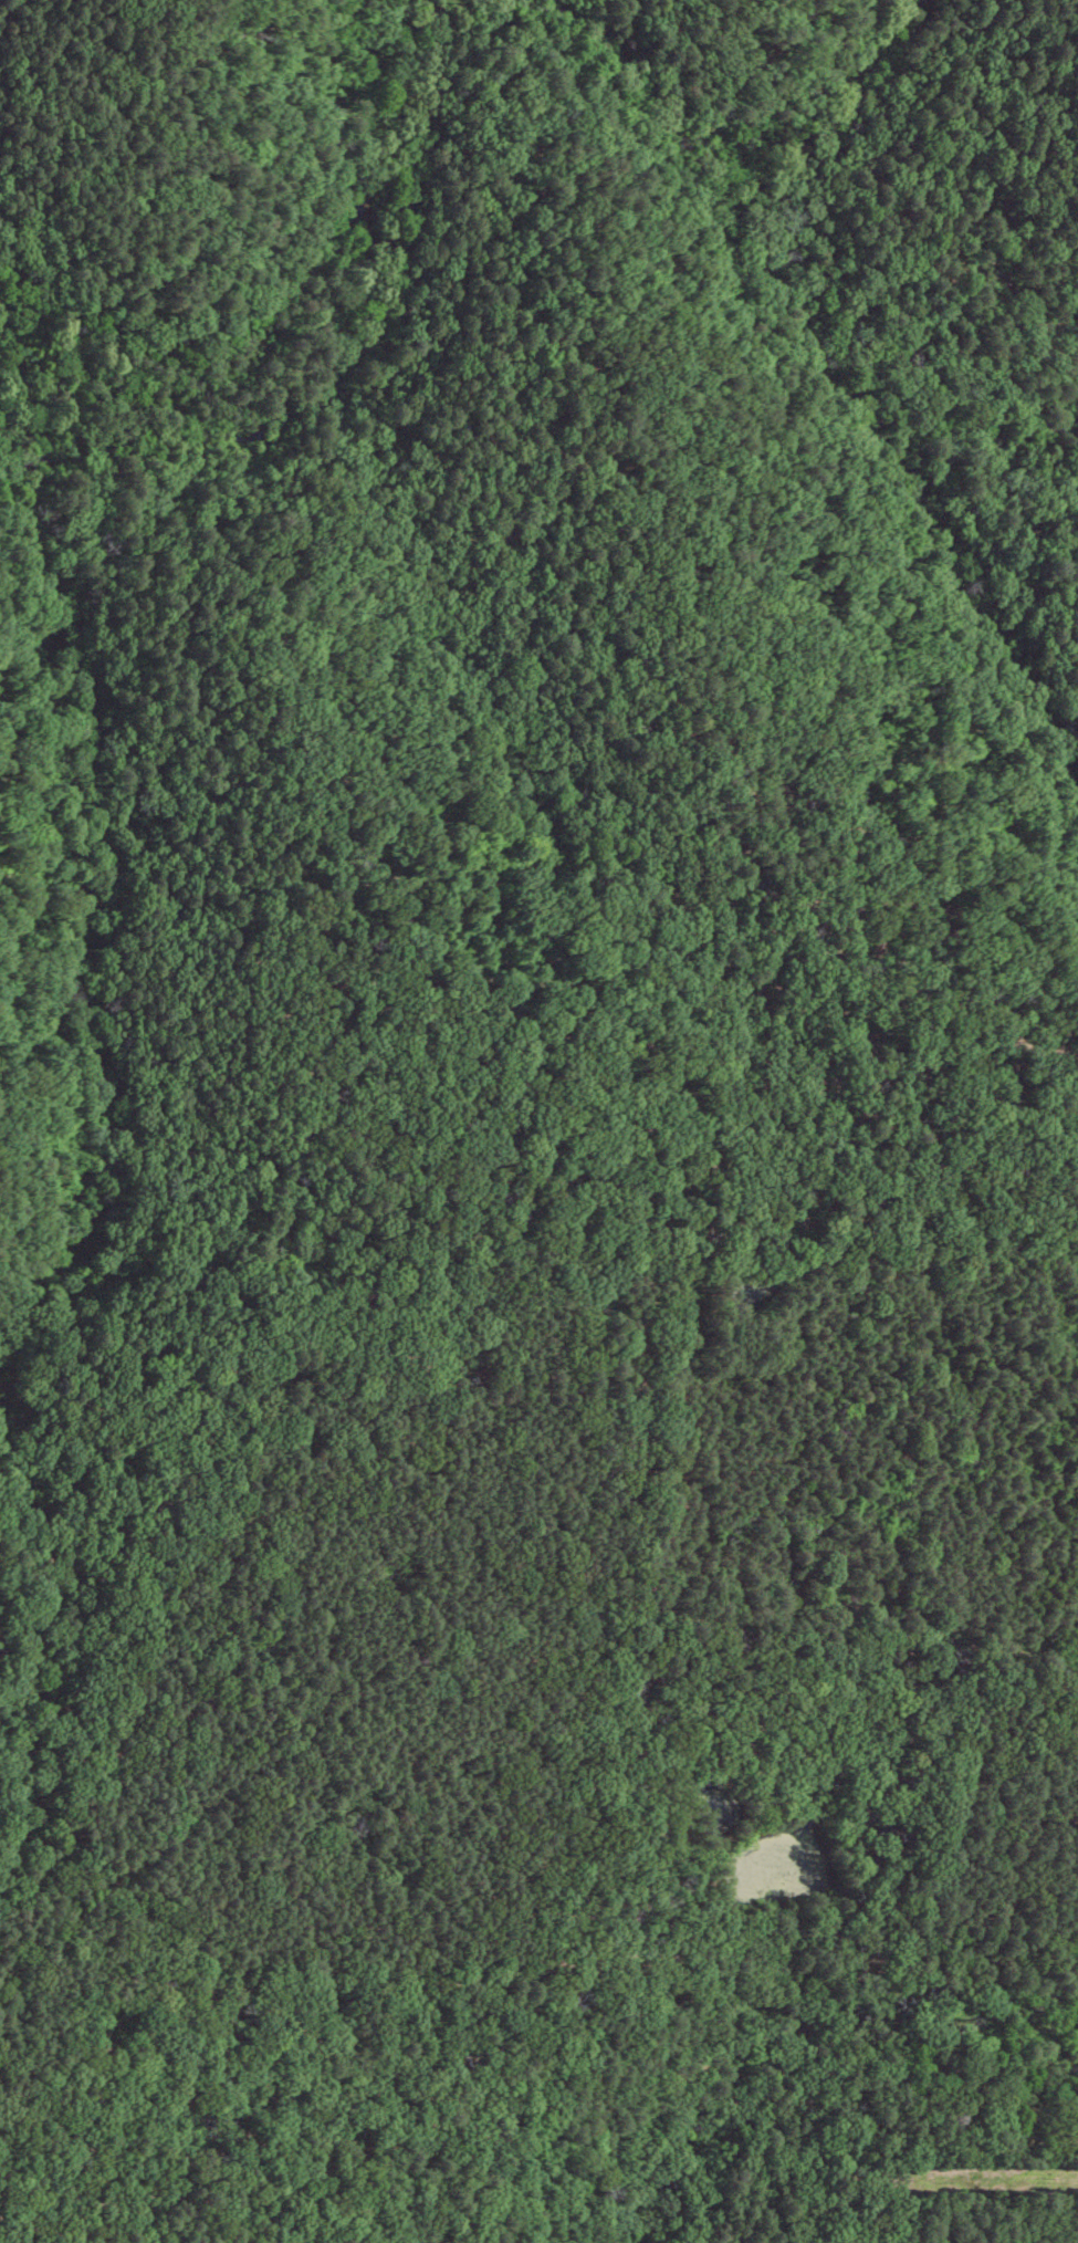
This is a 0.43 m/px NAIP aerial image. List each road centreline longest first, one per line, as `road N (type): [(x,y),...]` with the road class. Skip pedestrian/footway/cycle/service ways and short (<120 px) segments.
road 1 (residential): [(789,2006),(901,2064),(1001,2152),(1077,2164)]

